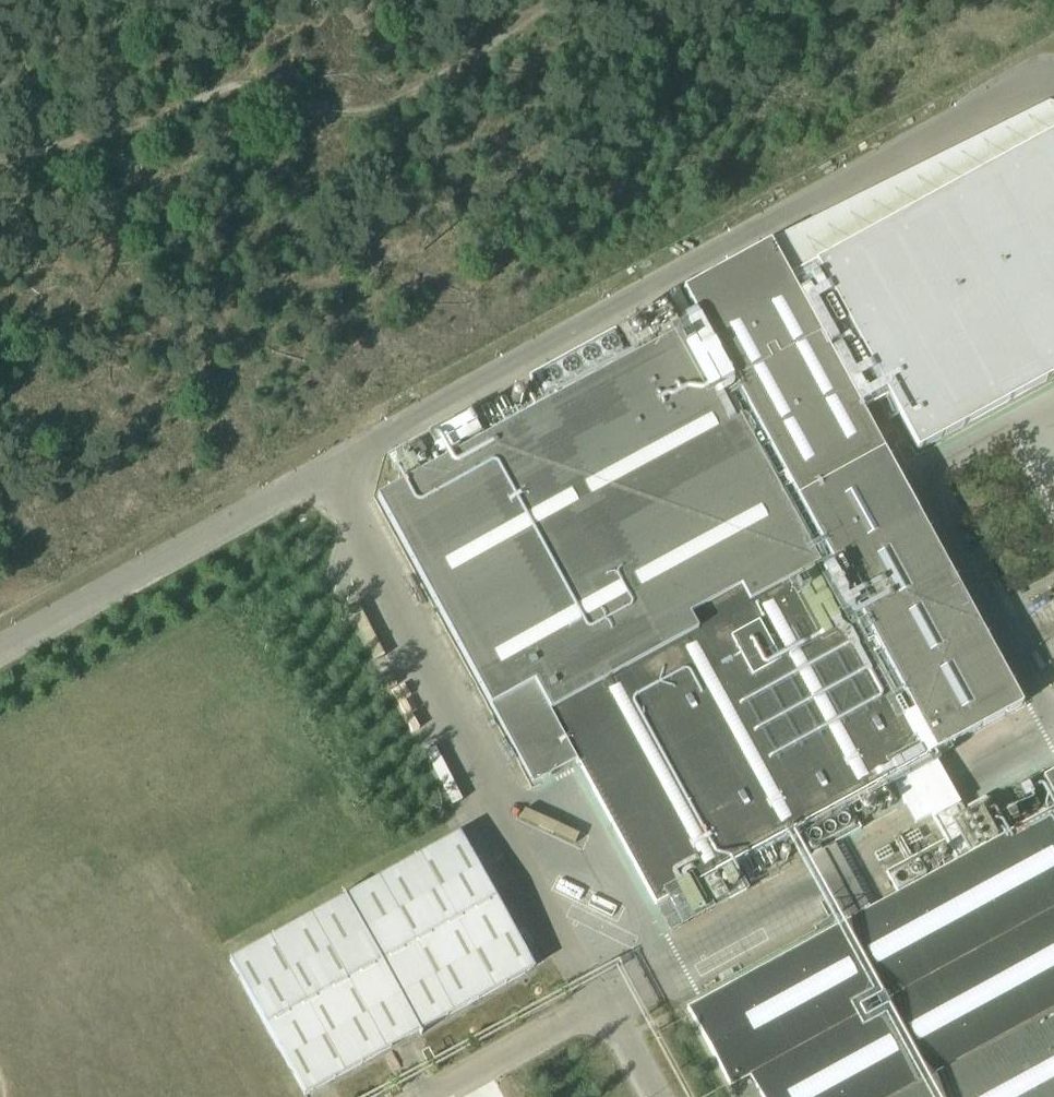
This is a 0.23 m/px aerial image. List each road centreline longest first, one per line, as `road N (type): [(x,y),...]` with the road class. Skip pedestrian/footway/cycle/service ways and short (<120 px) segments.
road 1 (track): [(0,154),(233,88),(364,115),(562,0)]

